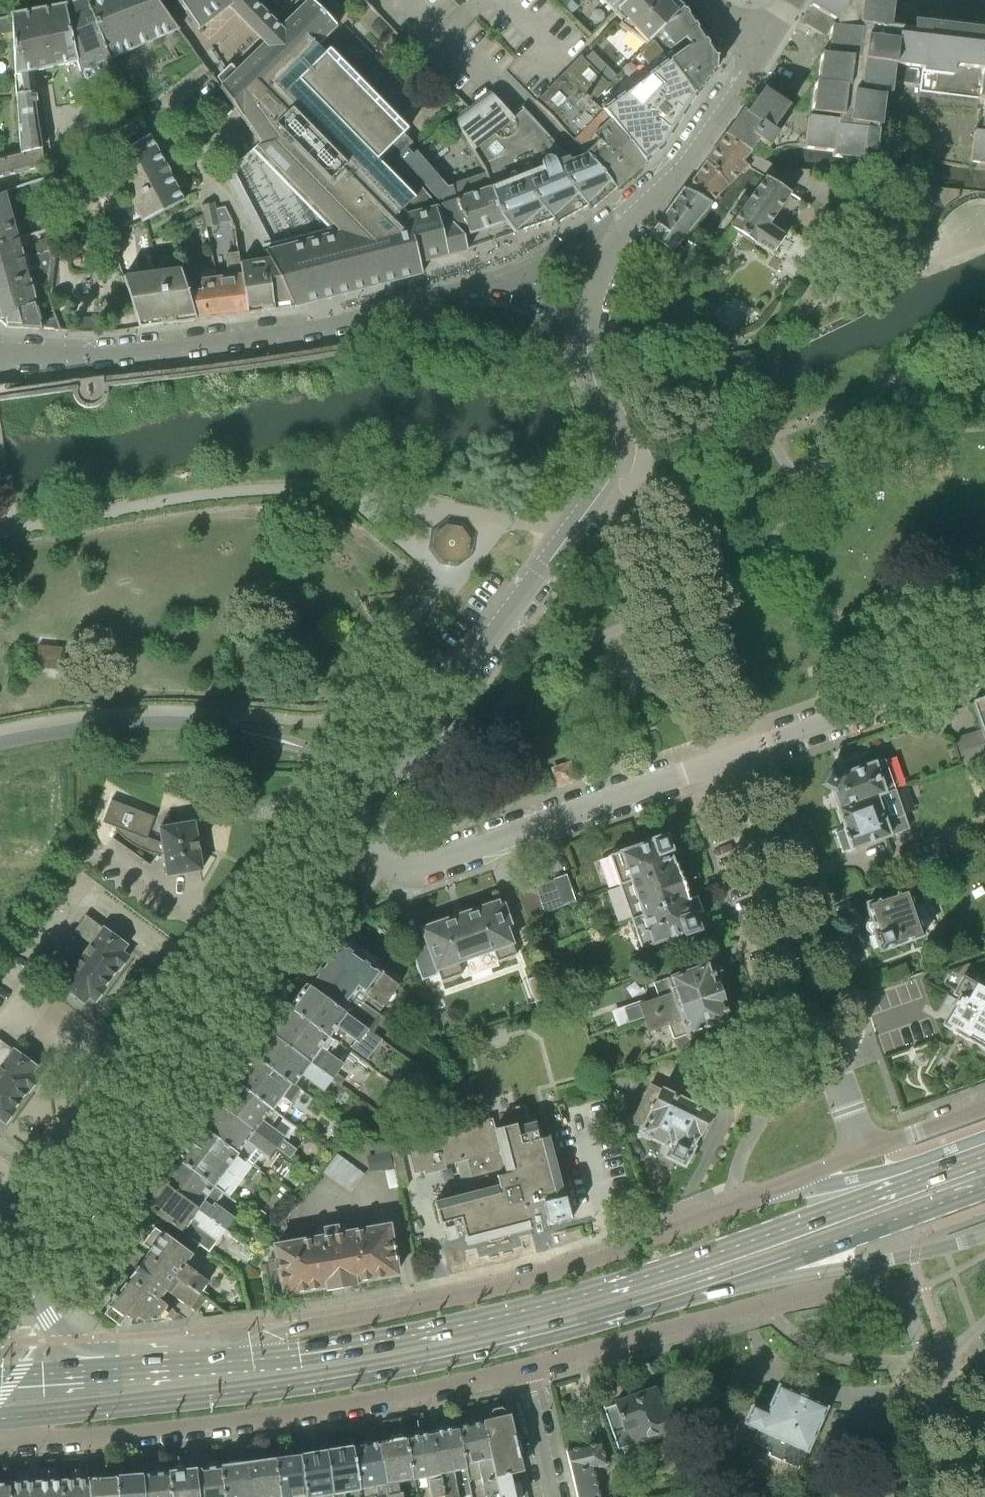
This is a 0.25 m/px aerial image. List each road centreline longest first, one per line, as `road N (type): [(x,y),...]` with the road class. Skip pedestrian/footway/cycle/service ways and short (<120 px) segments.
road 1 (primary): [(984,1155),(584,1294),(426,1332),(234,1361)]
road 2 (primary): [(1,1418),(390,1368),(580,1324),(753,1270)]
road 3 (secondary): [(864,1153),(582,1264),(277,1332),(234,1361)]
road 4 (residential): [(347,839),(615,469),(617,447),(588,331)]
road 5 (residential): [(1,1418),(27,1437),(123,1431),(269,1415),(522,1367)]
road 6 (residential): [(30,1264),(347,839)]
road 7 (residential): [(0,357),(101,357),(245,335),(498,278)]
road 8 (residential): [(522,1367),(873,1281),(900,1296),(932,1358)]
road 9 (residential): [(864,1153),(728,756)]
road 10 (residential): [(347,839),(386,866),(408,869),(728,756)]
road 11 (residential): [(728,756),(984,667)]
road 12 (primary): [(753,1270),(984,1187)]
road 13 (secondary): [(753,1270),(802,1274),(984,1236)]
road 14 (residential): [(617,231),(682,161),(760,49)]
road 15 (residential): [(125,1368),(60,1331),(30,1264)]
road 16 (residential): [(983,1496),(932,1358)]
road 17 (residential): [(554,1496),(522,1367)]
road 18 (secondary): [(984,1108),(864,1153)]
road 19 (residential): [(498,278),(617,231)]
road 20 (primary): [(125,1368),(0,1377)]

